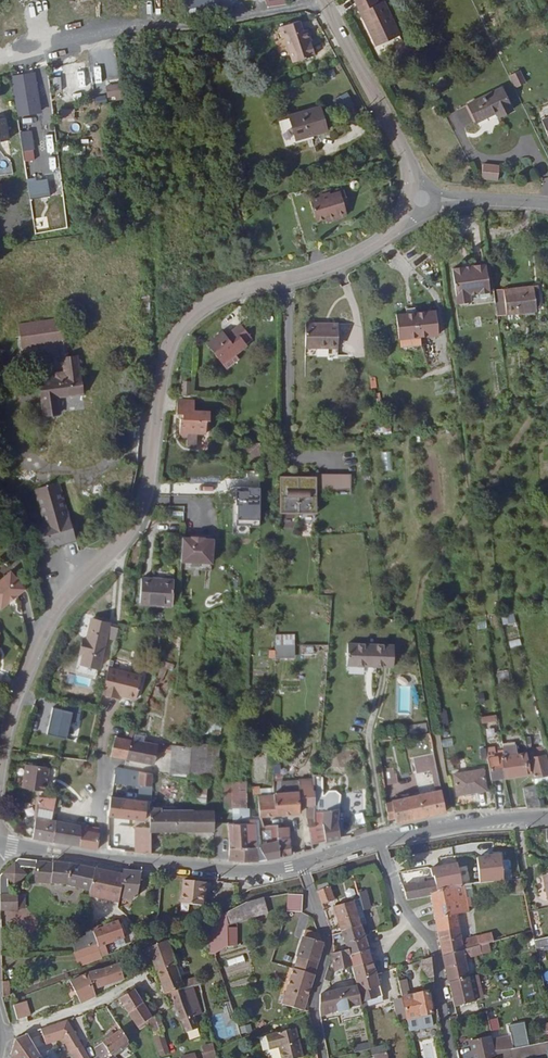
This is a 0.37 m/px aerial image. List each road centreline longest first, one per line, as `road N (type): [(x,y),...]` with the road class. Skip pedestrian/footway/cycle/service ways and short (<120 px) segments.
road 1 (tertiary): [(0,757),(28,656),(47,620),(141,503),(163,353),(180,320),(244,287),(354,259),(388,237),(421,198)]
road 2 (tertiary): [(0,845),(239,873),(302,863)]
road 3 (tertiary): [(421,198),(325,0)]
road 4 (residential): [(386,864),(396,902),(437,958),(452,1057)]
road 5 (residential): [(310,886),(328,944),(313,1003),(323,1057)]
road 6 (tertiary): [(379,840),(547,819)]
road 7 (tertiary): [(547,204),(421,198)]

